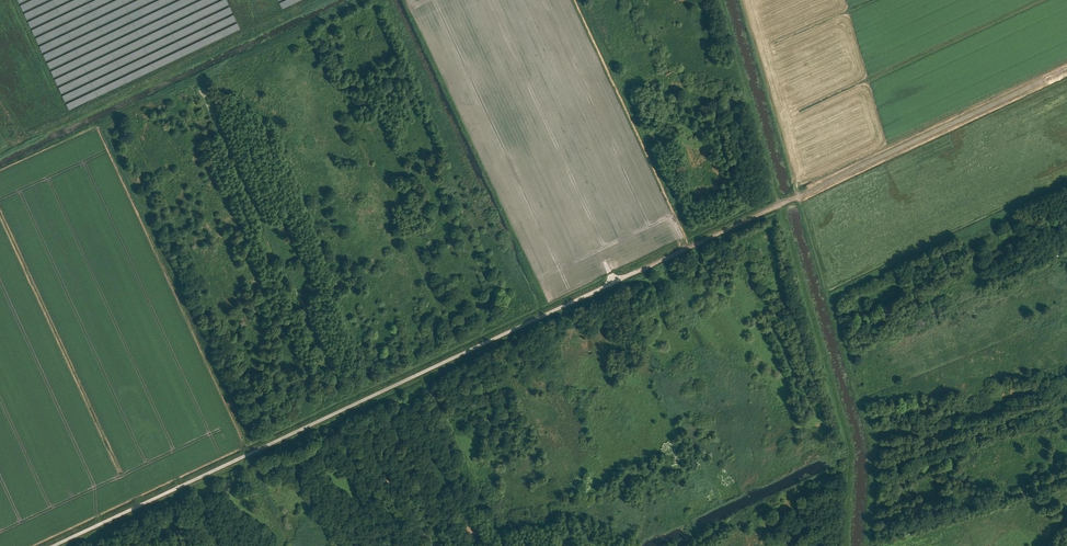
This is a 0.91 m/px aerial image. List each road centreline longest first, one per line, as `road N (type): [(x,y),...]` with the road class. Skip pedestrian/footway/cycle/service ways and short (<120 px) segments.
road 1 (unclassified): [(52,545),(639,270)]
road 2 (track): [(798,196),(870,448),(866,545)]
road 3 (track): [(798,196),(1066,69)]
road 4 (track): [(780,204),(720,0)]
road 5 (track): [(639,270),(780,204)]

